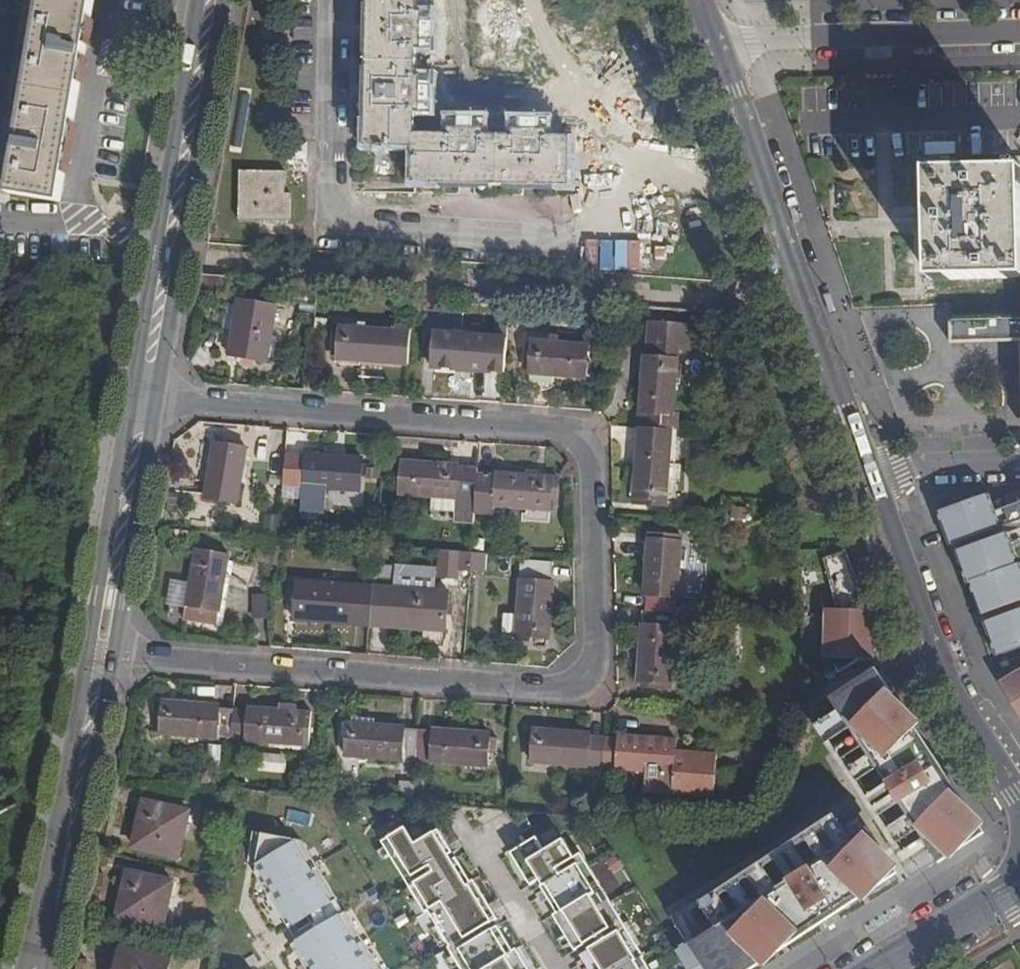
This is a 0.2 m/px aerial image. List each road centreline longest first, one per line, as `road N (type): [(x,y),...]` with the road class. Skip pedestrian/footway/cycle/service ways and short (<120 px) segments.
road 1 (residential): [(564,691),(588,664),(582,453),(554,431),(139,401)]
road 2 (residential): [(564,691),(99,658)]
road 3 (residential): [(872,479),(717,52)]
road 4 (secondary): [(205,0),(139,401)]
road 5 (residential): [(1019,806),(945,675),(872,479)]
road 6 (secondary): [(99,658),(36,968)]
road 7 (residential): [(1019,33),(754,40),(717,52)]
road 8 (secondary): [(139,401),(99,658)]
road 9 (tertiary): [(1019,883),(873,968)]
road 10 (residential): [(872,479),(927,466),(1019,463)]

